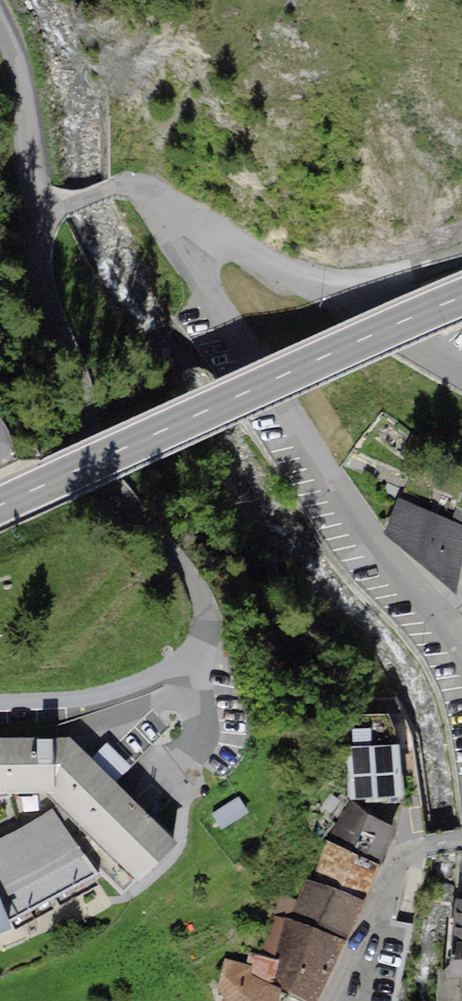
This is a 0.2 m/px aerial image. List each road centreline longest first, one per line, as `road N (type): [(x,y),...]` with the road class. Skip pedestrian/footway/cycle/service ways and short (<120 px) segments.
road 1 (primary): [(461,297),(0,505)]
road 2 (residential): [(194,235),(206,286),(368,539),(461,648)]
road 3 (residential): [(331,1000),(400,861),(422,846),(461,840)]
road 4 (residential): [(0,27),(15,65),(36,190),(52,207),(72,203)]
road 5 (residential): [(337,302),(194,235)]
road 6 (track): [(461,253),(393,275),(313,287)]
road 7 (residential): [(194,235),(141,187),(116,186),(72,203)]

